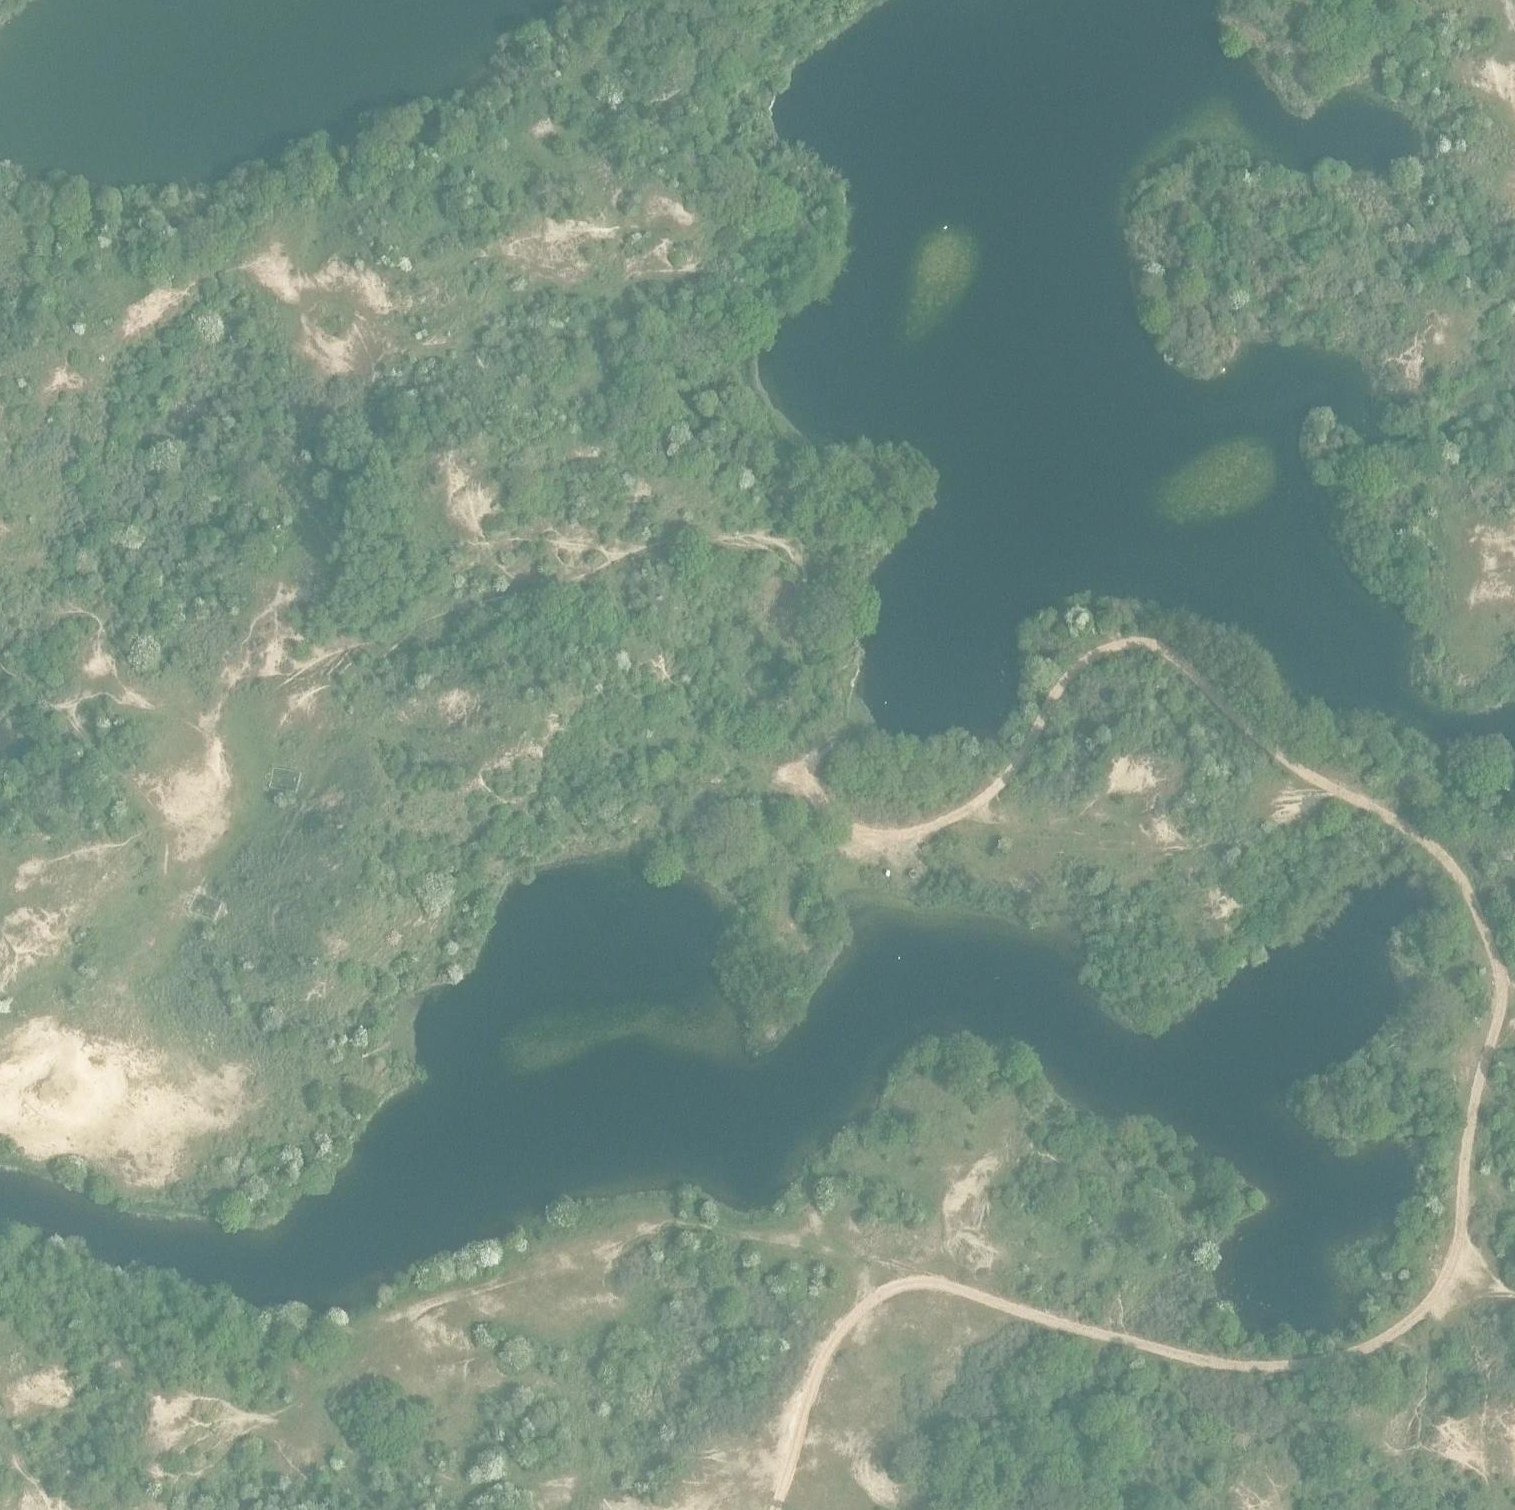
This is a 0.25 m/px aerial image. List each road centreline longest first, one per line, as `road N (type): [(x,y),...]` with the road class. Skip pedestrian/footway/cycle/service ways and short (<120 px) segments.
road 1 (track): [(776,1509),(821,1362),(856,1314),(901,1285),(934,1287),(1080,1332),(1251,1370),(1344,1358),(1422,1312),(1454,1253),(1464,1144),(1505,995),(1497,954),(1449,866),(1297,770),(1169,652),(1132,640),(1071,669),(1015,765),(977,804),(923,830),(864,830),(806,785),(801,562),(777,548),(725,538),(662,542),(579,581),(496,598),(230,685),(218,710),(206,780),(181,802),(142,790),(0,671)]

